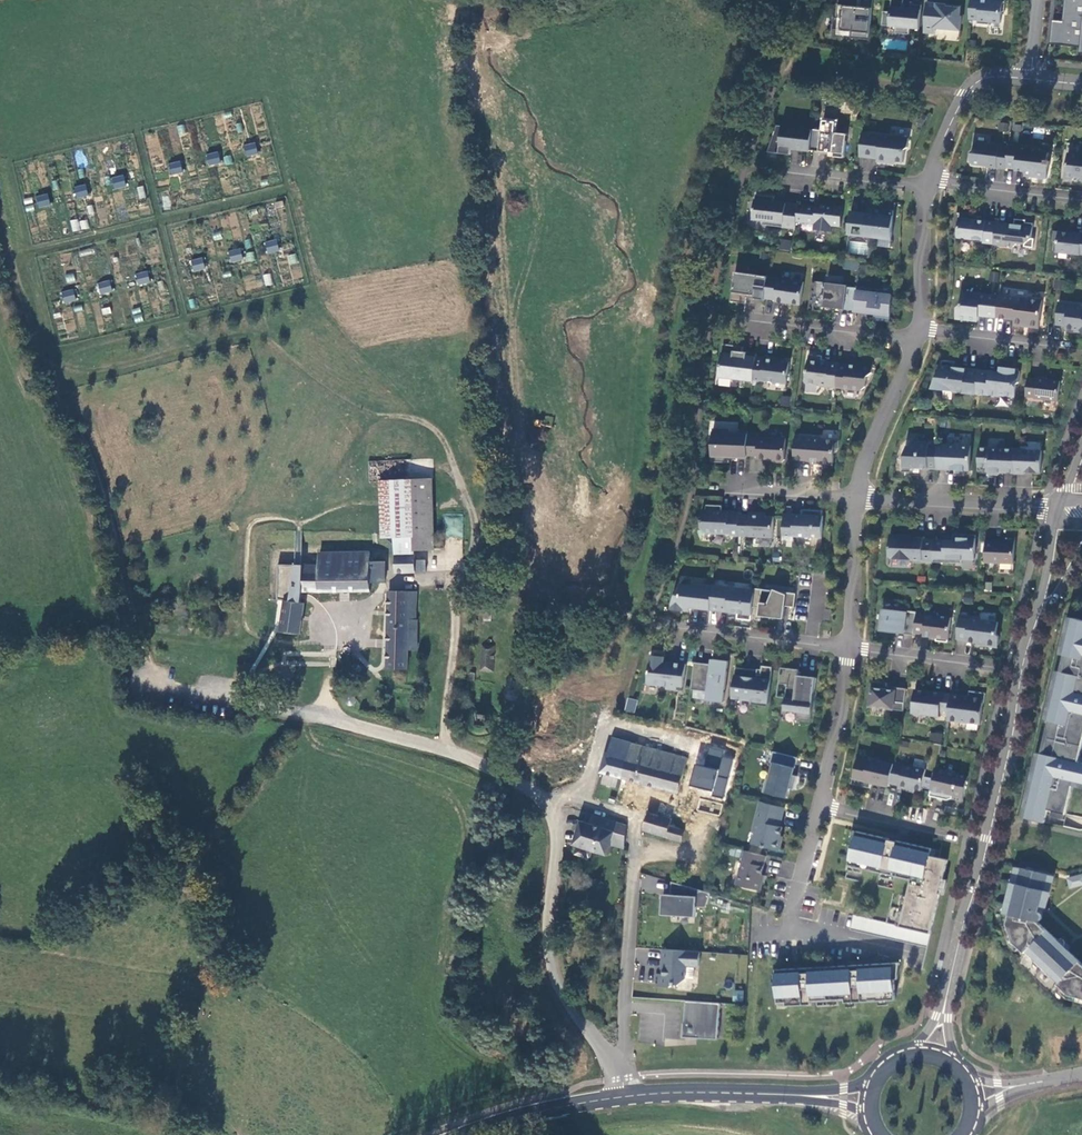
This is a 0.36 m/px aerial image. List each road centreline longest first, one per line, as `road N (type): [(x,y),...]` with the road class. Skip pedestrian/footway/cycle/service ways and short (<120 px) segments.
road 1 (track): [(152,669),(112,513),(32,337),(0,222)]
road 2 (tertiary): [(937,1053),(1040,611)]
road 3 (residential): [(578,797),(638,823),(616,1065)]
road 4 (unclassified): [(616,1065),(560,992),(549,959),(555,824)]
road 5 (unclassified): [(555,824),(544,805),(475,760),(329,716)]
road 6 (residential): [(856,497),(1058,506)]
road 7 (residential): [(654,627),(851,648)]
road 8 (secondary): [(623,1096),(807,1096)]
road 9 (residential): [(741,319),(918,332)]
road 10 (residential): [(856,497),(870,442),(918,332)]
road 11 (residential): [(690,744),(608,719),(578,797)]
road 12 (residential): [(928,183),(976,83),(1031,79)]
road 13 (residential): [(819,807),(851,648)]
road 14 (secondary): [(467,1134),(623,1096)]
road 15 (residential): [(851,648),(1004,667)]
road 16 (residential): [(1081,201),(928,183)]
road 17 (residential): [(851,648),(856,497)]
road 18 (residential): [(1068,347),(918,332)]
road 19 (residential): [(918,332),(928,183)]
road 20 (residential): [(781,169),(928,183)]
road 21 (residential): [(722,490),(856,497)]
road 22 (residential): [(819,807),(942,832)]

